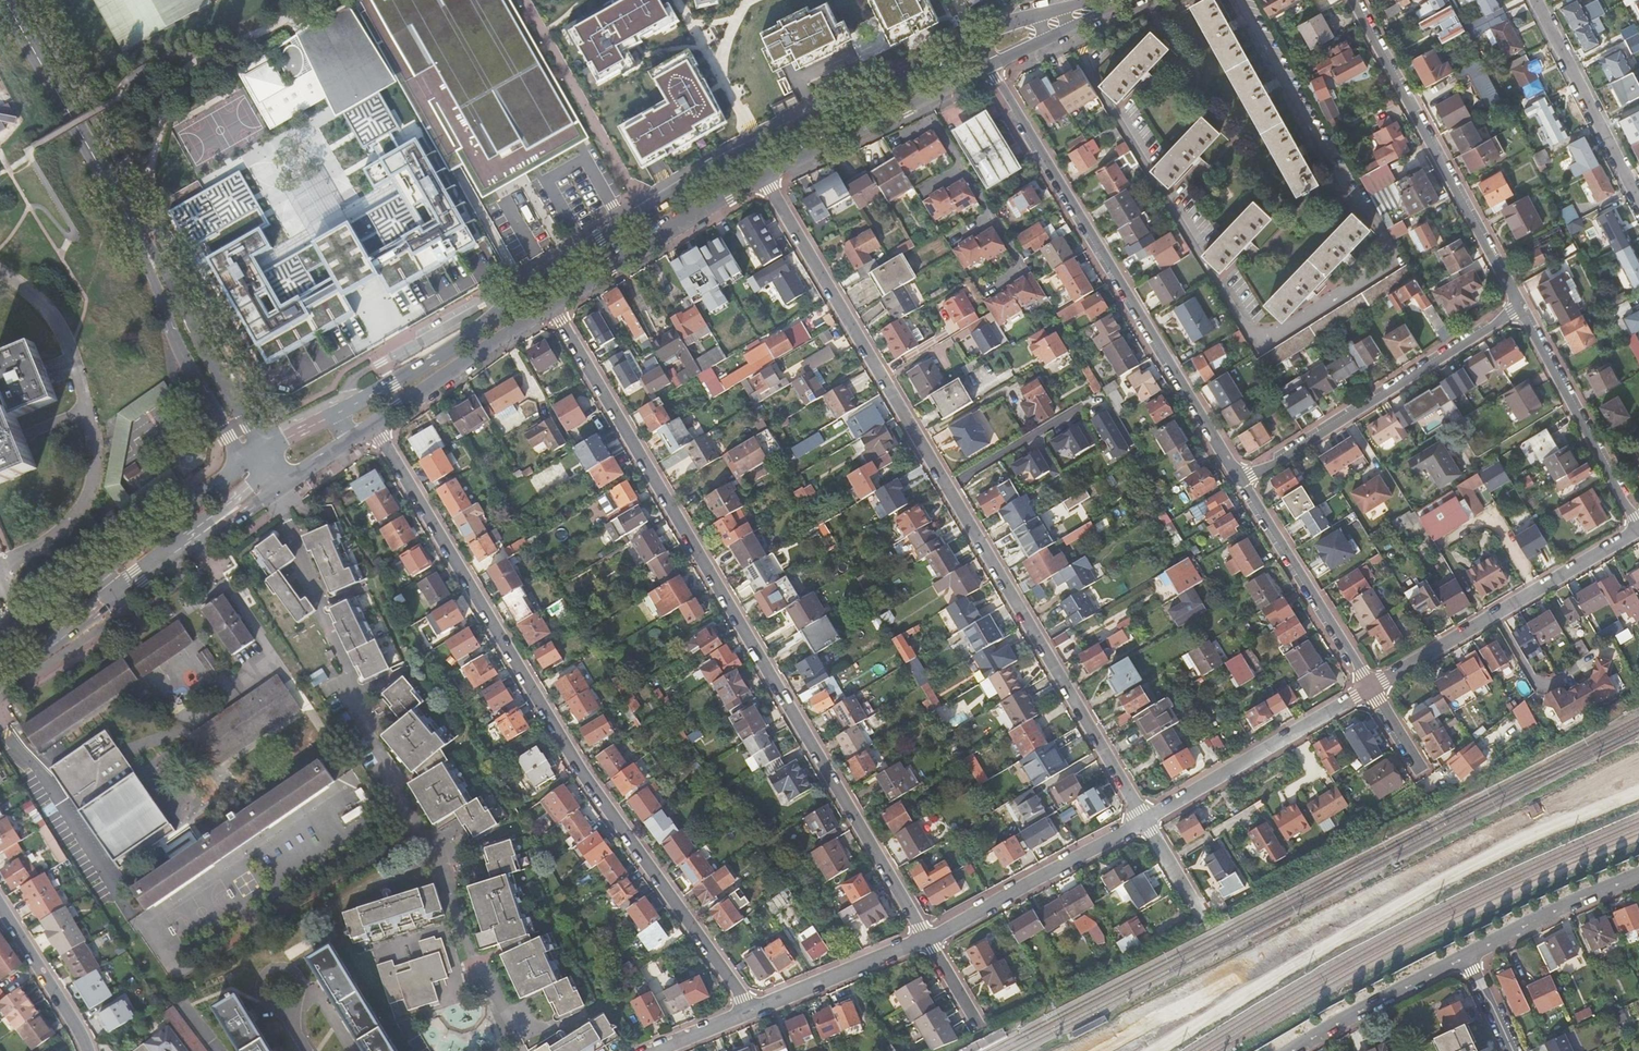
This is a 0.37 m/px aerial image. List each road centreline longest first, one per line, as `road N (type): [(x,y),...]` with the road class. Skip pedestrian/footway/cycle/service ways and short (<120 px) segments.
road 1 (residential): [(1247,0),(1386,262),(1272,336),(1255,337),(1243,326),(1066,27)]
road 2 (residential): [(1145,820),(763,176)]
road 3 (residential): [(928,939),(547,307)]
road 4 (secondary): [(973,37),(690,180),(566,257),(501,315),(340,408)]
road 5 (residential): [(371,426),(580,776),(751,1010)]
road 6 (residential): [(1237,481),(989,65)]
road 7 (residential): [(1352,0),(1520,309)]
road 8 (secondary): [(0,677),(275,488)]
road 9 (residential): [(1520,309),(1237,481)]
road 10 (secondary): [(255,459),(0,638)]
road 11 (residential): [(1638,532),(1370,688)]
road 12 (secondary): [(129,228),(182,365),(225,439),(255,459)]
road 13 (secondary): [(255,459),(247,427),(129,228)]
road 14 (secondary): [(2,0),(129,228)]
road 15 (residential): [(1370,688),(1145,820)]
road 16 (secondary): [(547,307),(763,176)]
road 17 (secondary): [(763,176),(989,65)]
road 18 (residential): [(1520,309),(1638,527)]
road 19 (residential): [(1145,820),(928,939)]
road 20 (residential): [(1370,688),(1237,481)]
road 21 (residential): [(1535,0),(1638,201)]
road 22 (secondary): [(371,426),(547,307)]
road 23 (residential): [(1467,955),(1288,1050)]
road 24 (residential): [(928,939),(751,1010)]
road 25 (residential): [(1638,874),(1467,955)]
road 26 (residential): [(84,1050),(0,905)]

